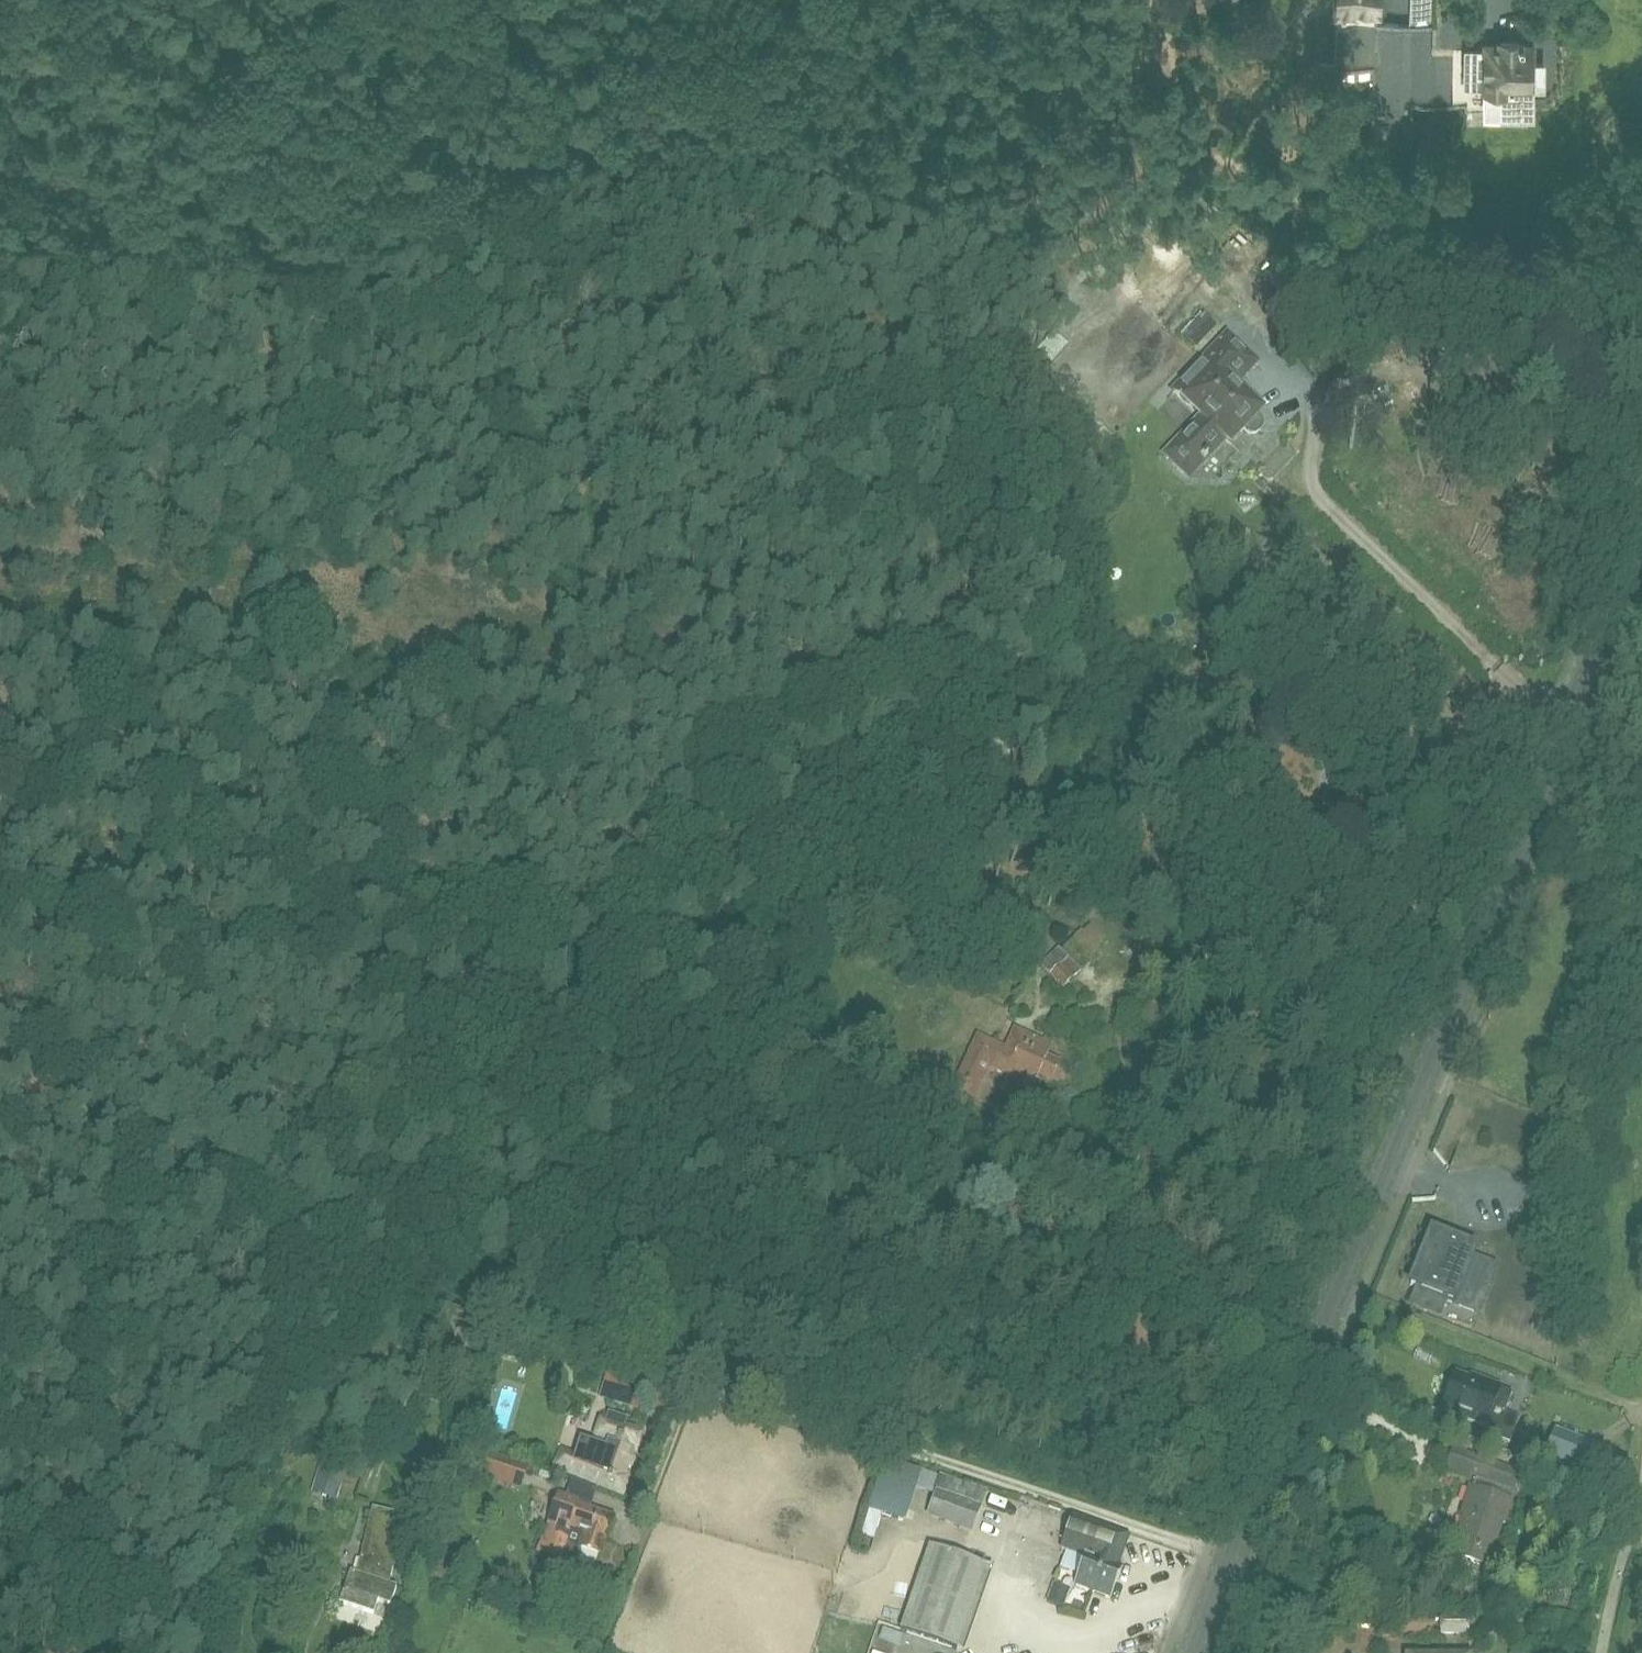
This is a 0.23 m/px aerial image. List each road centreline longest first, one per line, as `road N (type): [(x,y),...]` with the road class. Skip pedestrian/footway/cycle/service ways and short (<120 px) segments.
road 1 (secondary): [(1192,1652),(1641,535)]
road 2 (track): [(713,0),(419,154),(342,0)]

